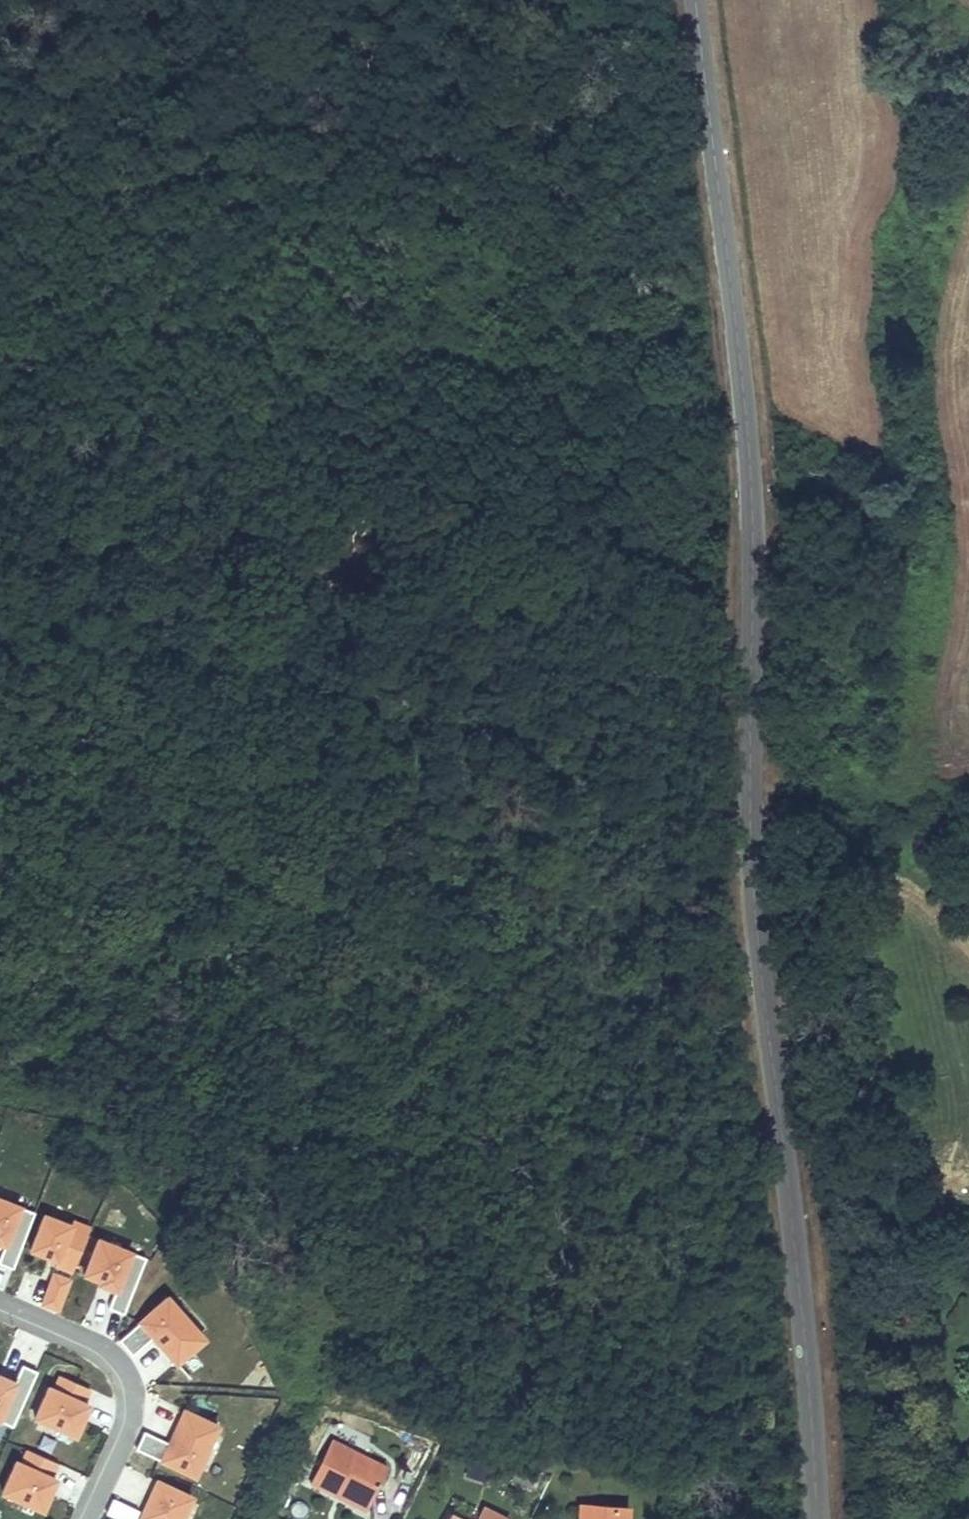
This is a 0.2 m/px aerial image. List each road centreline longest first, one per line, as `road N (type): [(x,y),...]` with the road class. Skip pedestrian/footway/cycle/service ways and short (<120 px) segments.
road 1 (tertiary): [(694,0),(748,469),(750,862)]
road 2 (tertiary): [(816,1518),(750,862)]
road 3 (residential): [(0,1308),(104,1351),(131,1397),(85,1518)]

